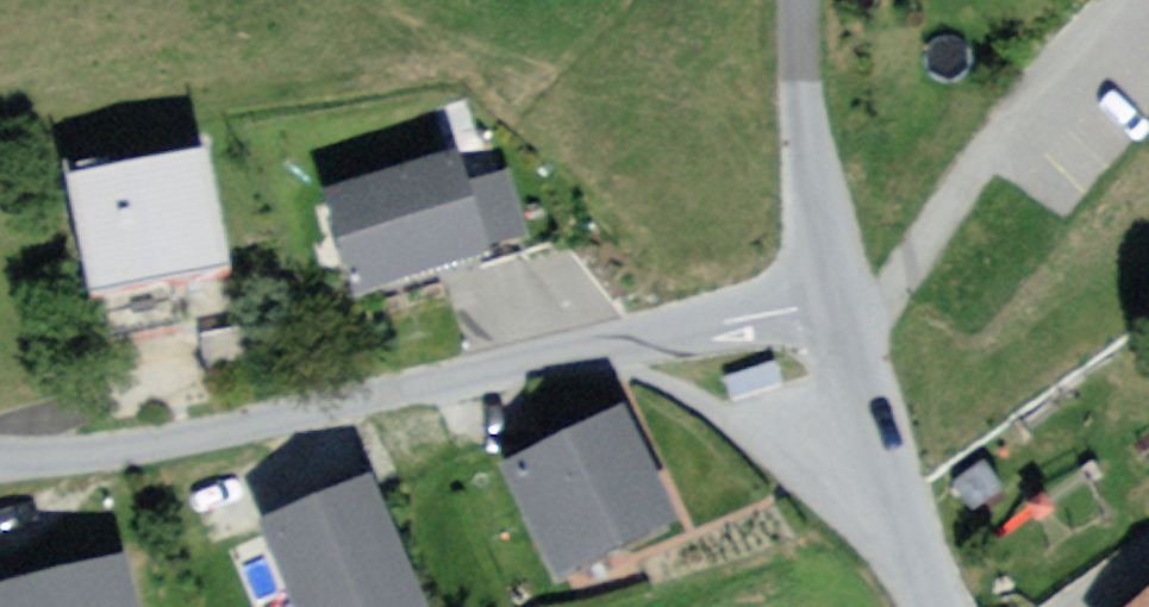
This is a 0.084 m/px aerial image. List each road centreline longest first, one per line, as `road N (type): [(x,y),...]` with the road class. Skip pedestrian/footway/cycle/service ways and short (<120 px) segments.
road 1 (residential): [(0,460),(329,411),(559,354),(820,261)]
road 2 (residential): [(932,606),(820,261)]
road 3 (residential): [(820,261),(804,0)]

